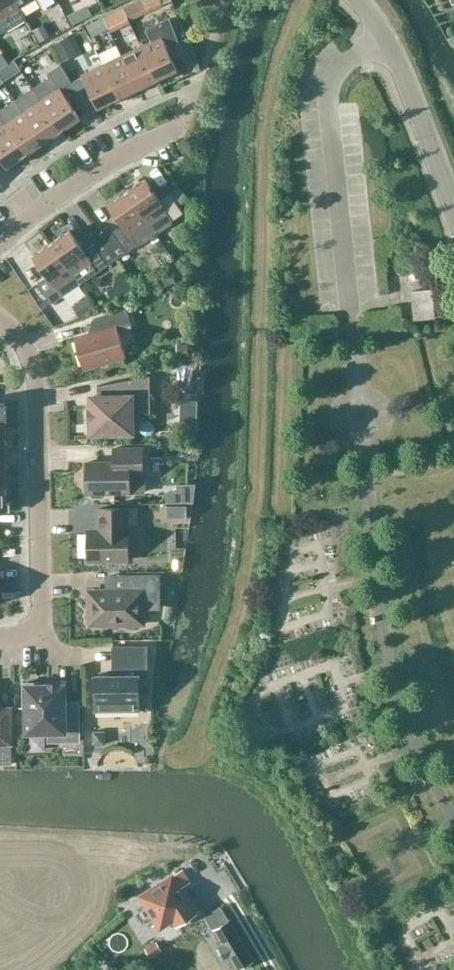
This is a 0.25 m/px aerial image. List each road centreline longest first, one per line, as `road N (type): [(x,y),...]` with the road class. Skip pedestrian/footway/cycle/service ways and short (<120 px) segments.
road 1 (residential): [(0,322),(10,328),(34,390),(38,635),(0,636)]
road 2 (residential): [(453,211),(387,41),(356,0)]
road 3 (residential): [(0,243),(102,170),(176,133)]

